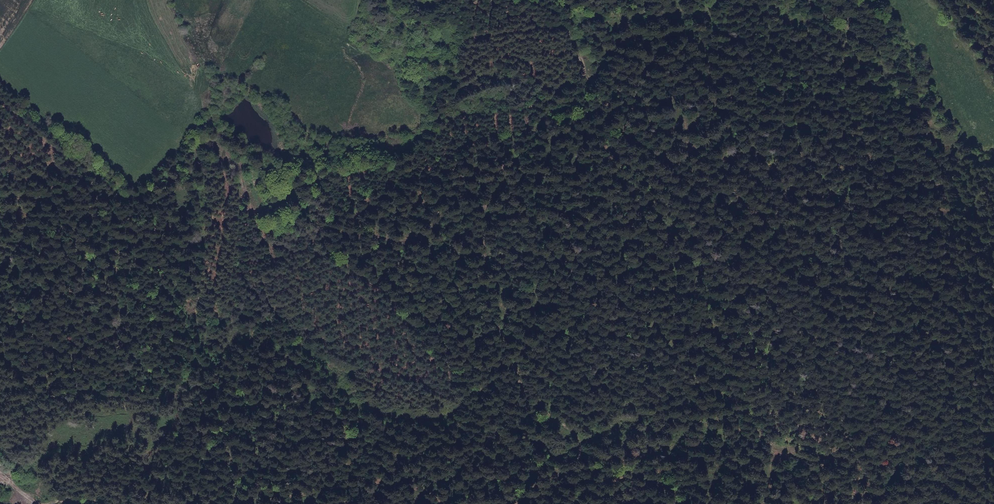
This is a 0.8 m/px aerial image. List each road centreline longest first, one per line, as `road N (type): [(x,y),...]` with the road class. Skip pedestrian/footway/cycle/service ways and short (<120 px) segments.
road 1 (track): [(483,254),(319,219),(269,217),(245,196),(236,165),(207,144),(196,145),(148,191),(121,192),(0,86)]
road 2 (track): [(520,0),(567,31),(594,98),(621,211),(755,418),(772,460),(762,503)]
road 3 (track): [(578,59),(571,102),(538,143),(504,166),(480,233),(515,374),(580,439),(574,465),(519,503)]
road 4 (track): [(447,503),(406,483),(349,482),(240,503)]

